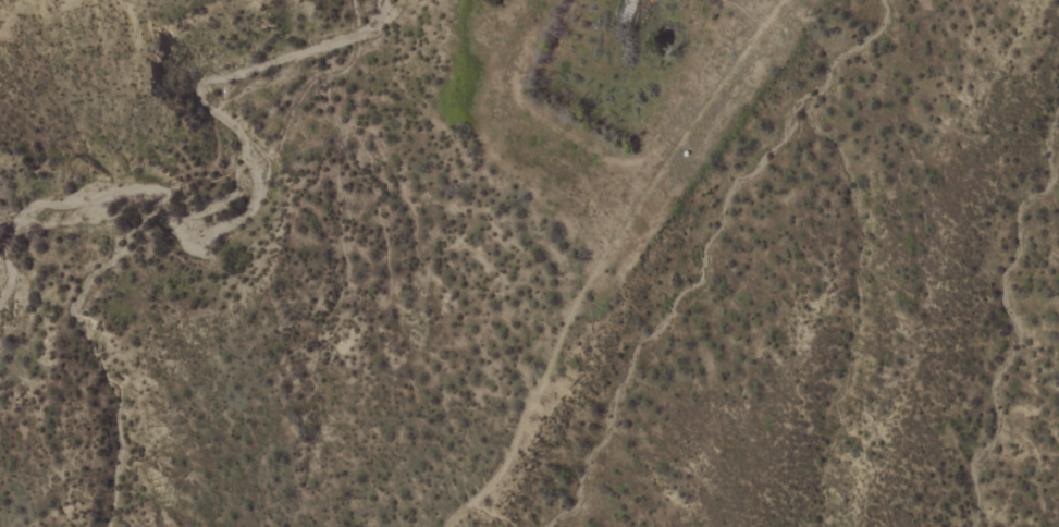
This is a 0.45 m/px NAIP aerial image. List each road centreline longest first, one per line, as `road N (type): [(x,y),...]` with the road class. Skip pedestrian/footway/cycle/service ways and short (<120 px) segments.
road 1 (track): [(784,0),(618,245)]

